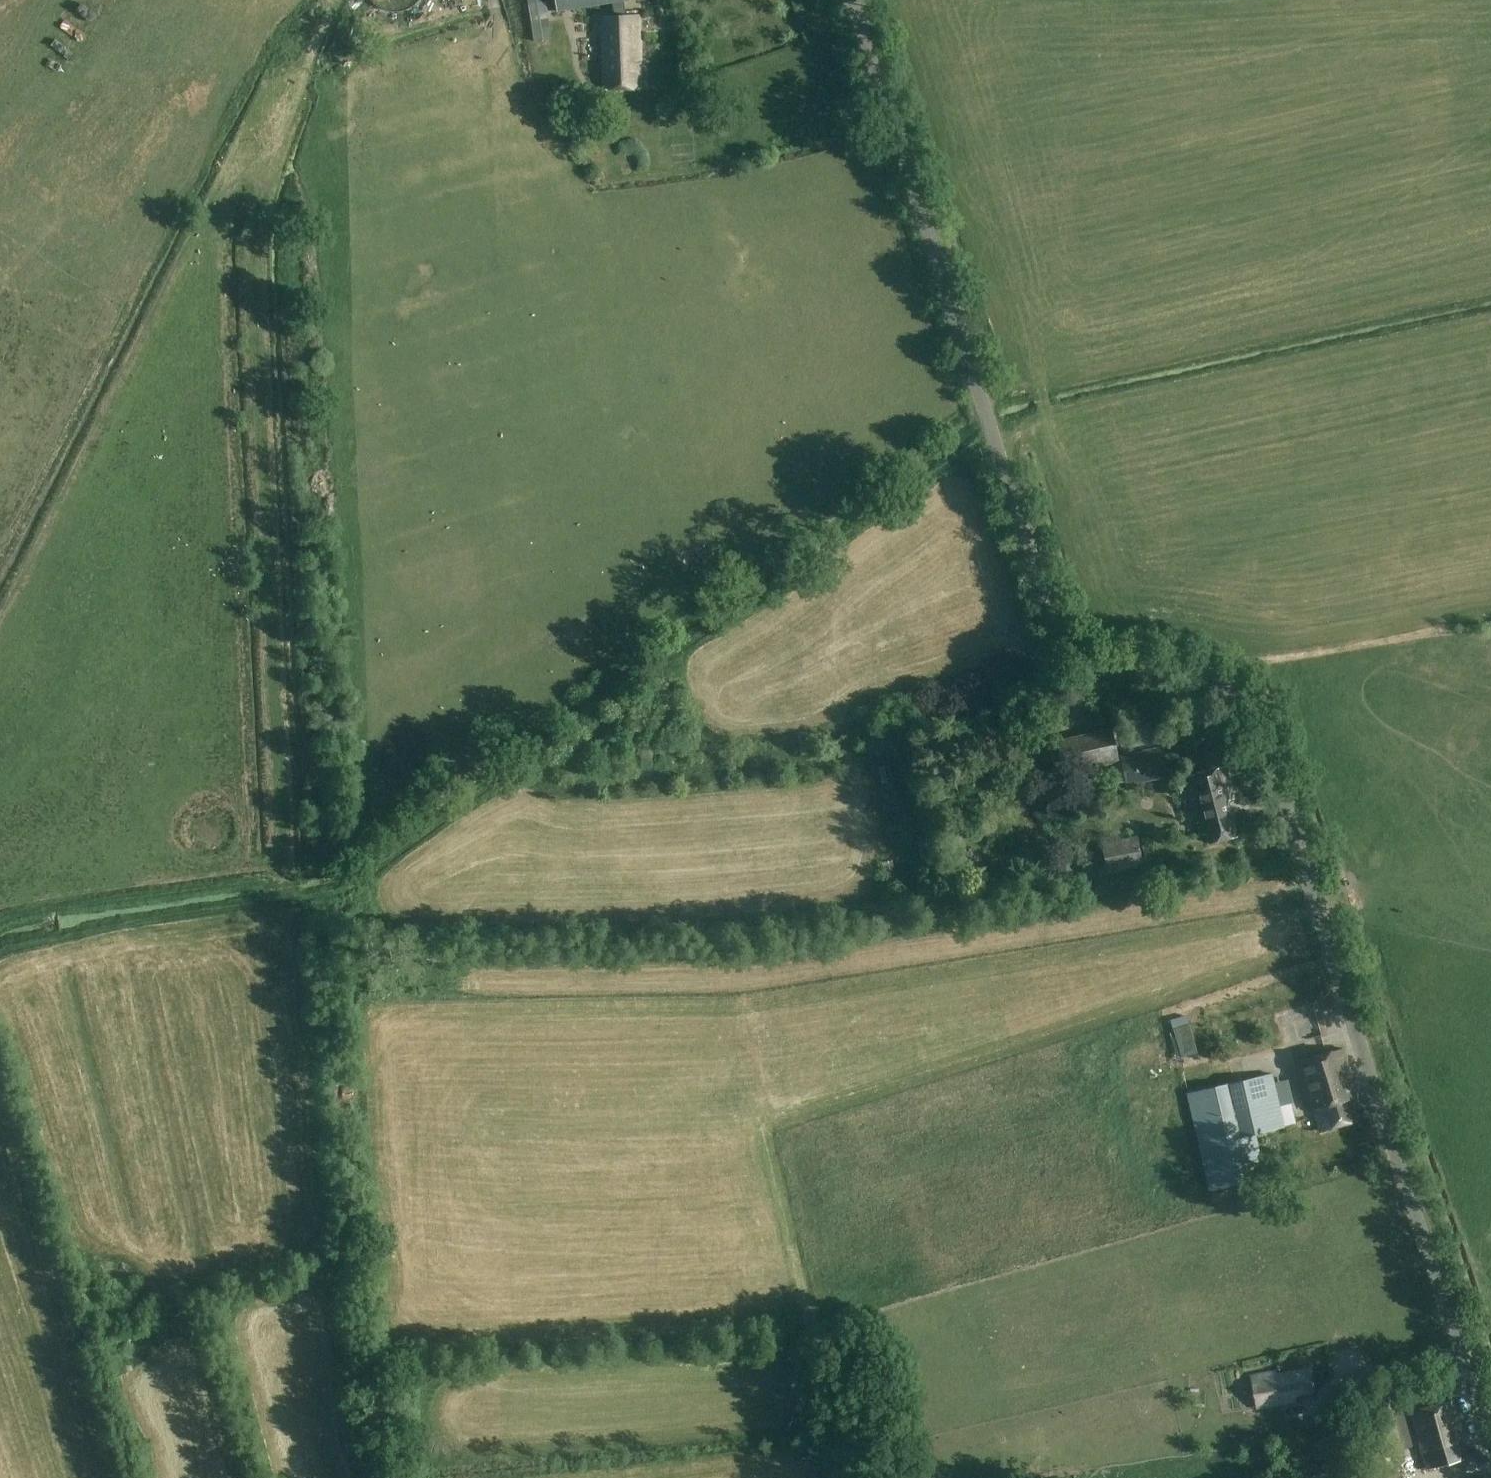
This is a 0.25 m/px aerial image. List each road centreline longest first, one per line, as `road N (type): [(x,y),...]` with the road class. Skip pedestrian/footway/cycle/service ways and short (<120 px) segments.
road 1 (unclassified): [(1490,1432),(1257,741),(1229,688),(1083,668),(1064,641),(850,0)]

